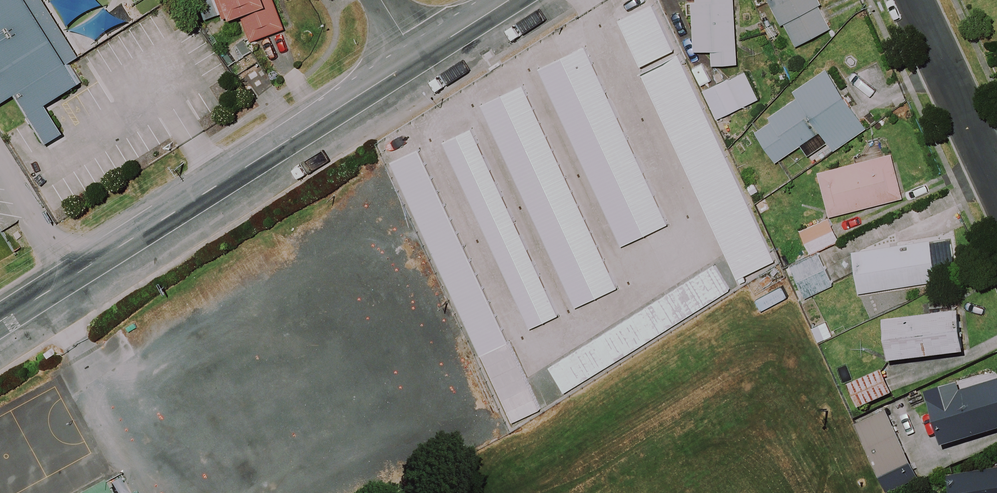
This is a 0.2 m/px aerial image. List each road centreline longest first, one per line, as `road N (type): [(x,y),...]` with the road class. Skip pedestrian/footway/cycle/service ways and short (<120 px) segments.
road 1 (secondary): [(417,58),(0,319)]
road 2 (residential): [(996,184),(911,0)]

